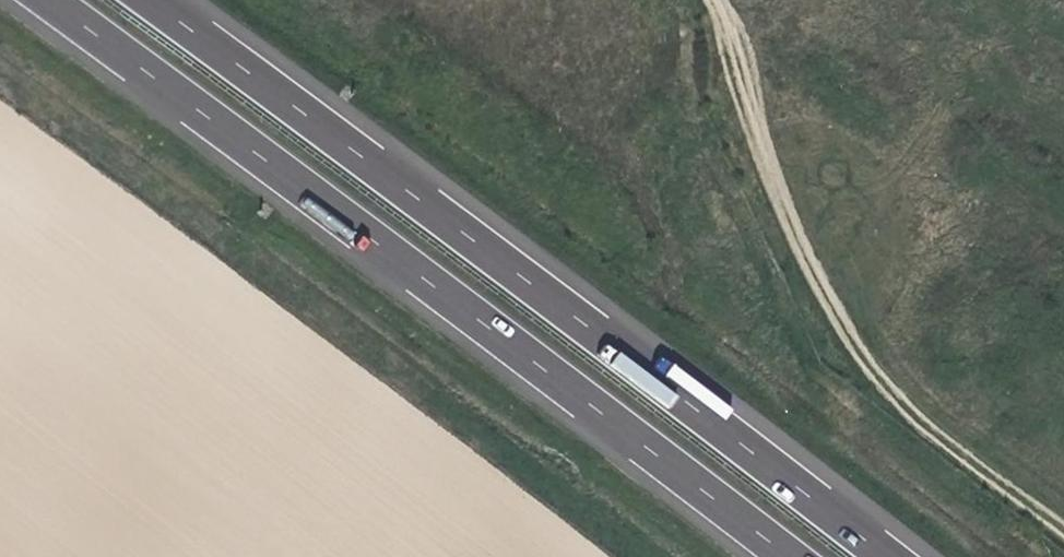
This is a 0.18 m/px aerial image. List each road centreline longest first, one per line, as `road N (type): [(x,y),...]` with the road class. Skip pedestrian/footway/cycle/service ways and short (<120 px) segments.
road 1 (motorway): [(41,0),(509,340),(789,556)]
road 2 (motorway): [(889,556),(550,293),(147,0)]
road 3 (track): [(714,0),(729,12),(739,92),(855,360),(1063,528)]

